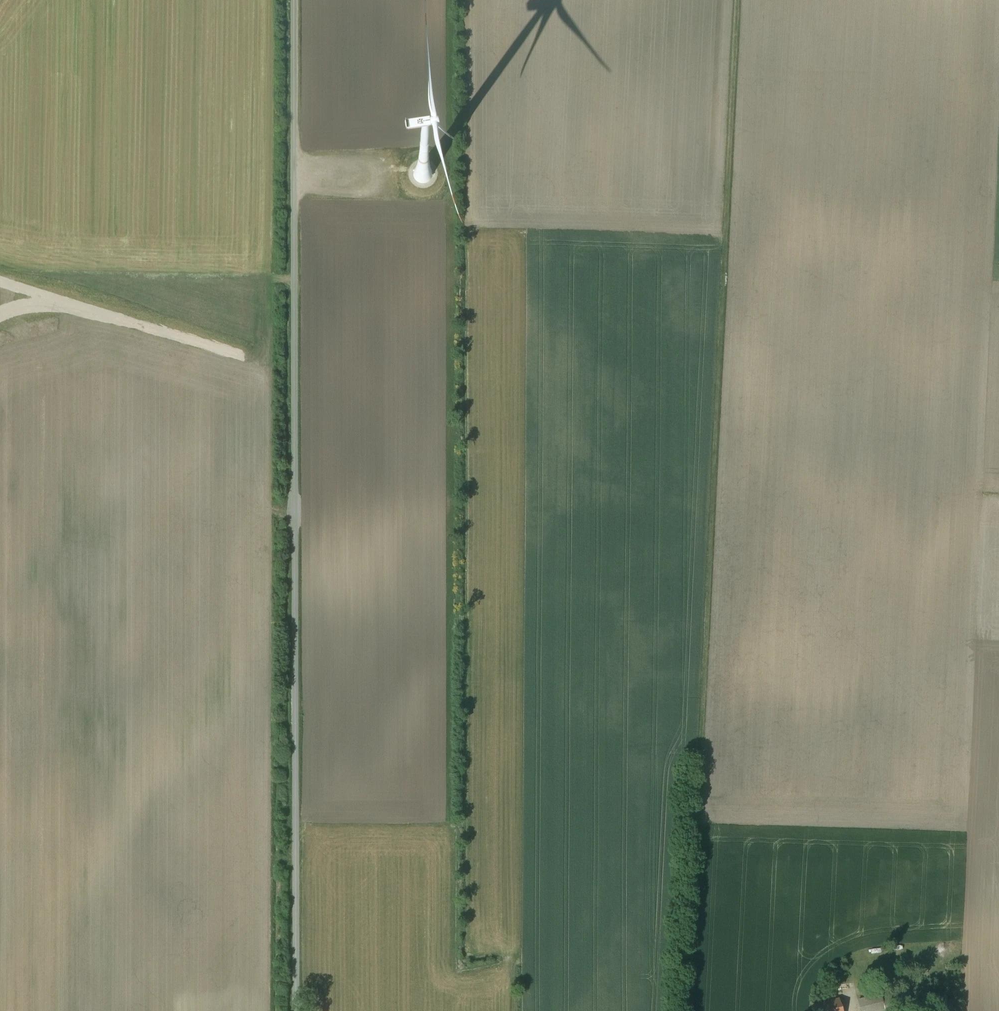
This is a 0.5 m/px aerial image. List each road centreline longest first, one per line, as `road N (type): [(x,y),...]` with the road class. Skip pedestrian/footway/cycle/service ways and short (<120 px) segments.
road 1 (unclassified): [(301,1010),(295,0)]

